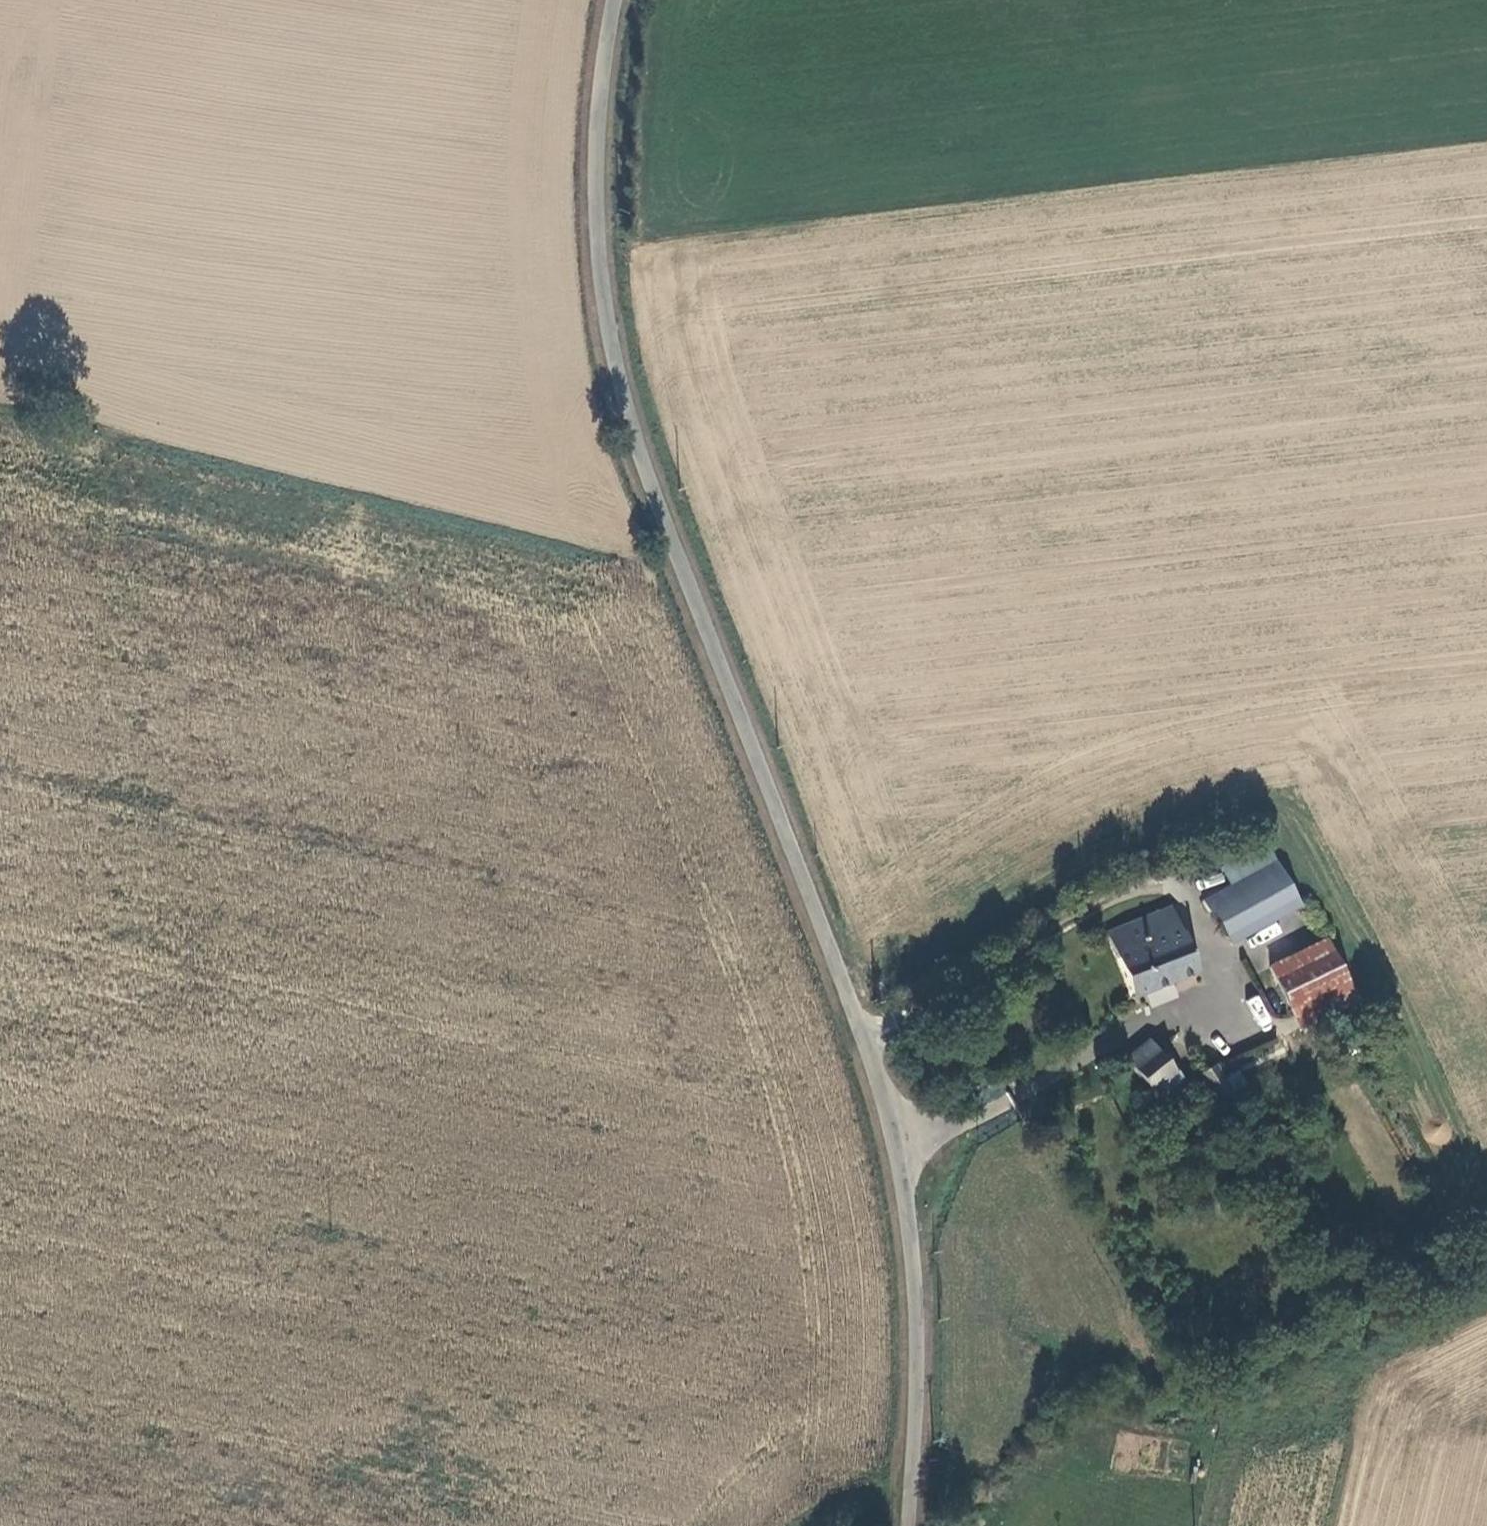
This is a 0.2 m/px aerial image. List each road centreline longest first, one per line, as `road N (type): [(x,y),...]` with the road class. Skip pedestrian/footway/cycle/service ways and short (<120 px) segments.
road 1 (unclassified): [(907,1525),(918,1338),(907,1205),(884,1099),(616,383),(598,235),(598,143),(616,0)]

